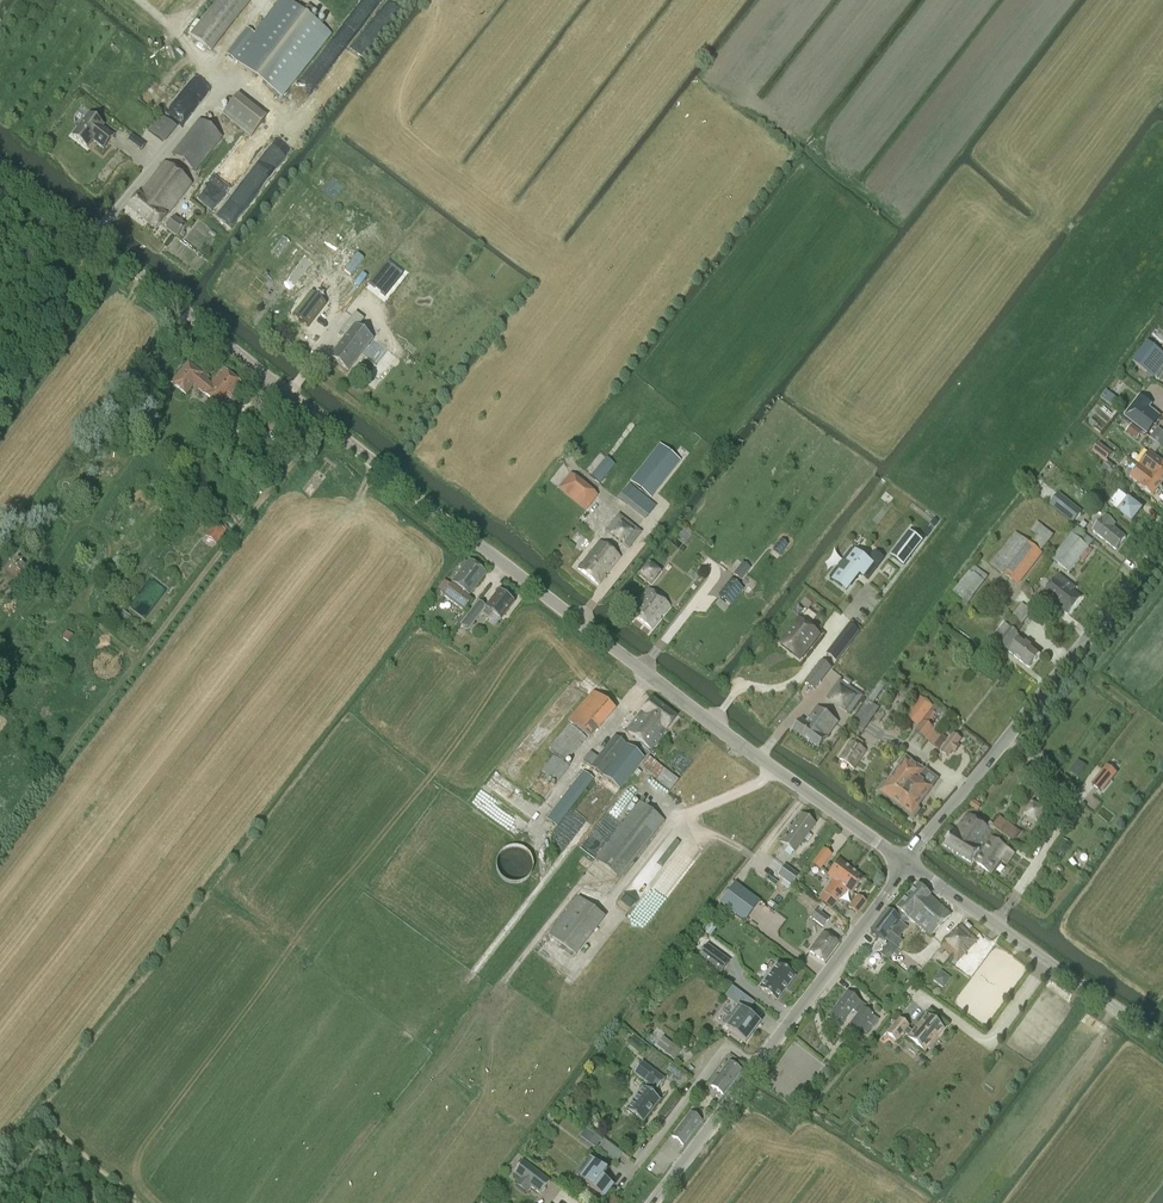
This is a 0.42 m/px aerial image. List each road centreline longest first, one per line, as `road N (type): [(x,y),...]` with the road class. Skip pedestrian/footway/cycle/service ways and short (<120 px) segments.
road 1 (tertiary): [(907,863),(625,659),(0,163)]
road 2 (unclassified): [(652,1202),(907,863)]
road 3 (unclassified): [(907,863),(1162,539)]
road 4 (track): [(712,102),(540,325),(524,329),(480,301)]
road 5 (tertiary): [(1162,1041),(907,863)]
road 6 (track): [(139,659),(325,423)]
road 7 (track): [(0,387),(96,240)]
road 8 (track): [(617,892),(586,880),(497,991)]

